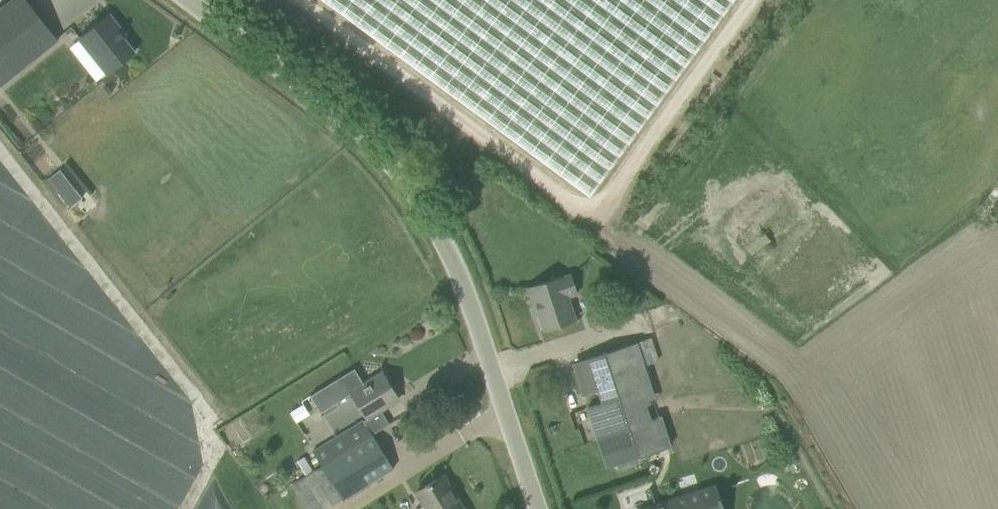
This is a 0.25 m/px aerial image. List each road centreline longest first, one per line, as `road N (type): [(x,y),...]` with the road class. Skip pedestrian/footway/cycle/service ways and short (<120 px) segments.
road 1 (unclassified): [(538,508),(467,288),(440,234),(341,115),(185,0)]

